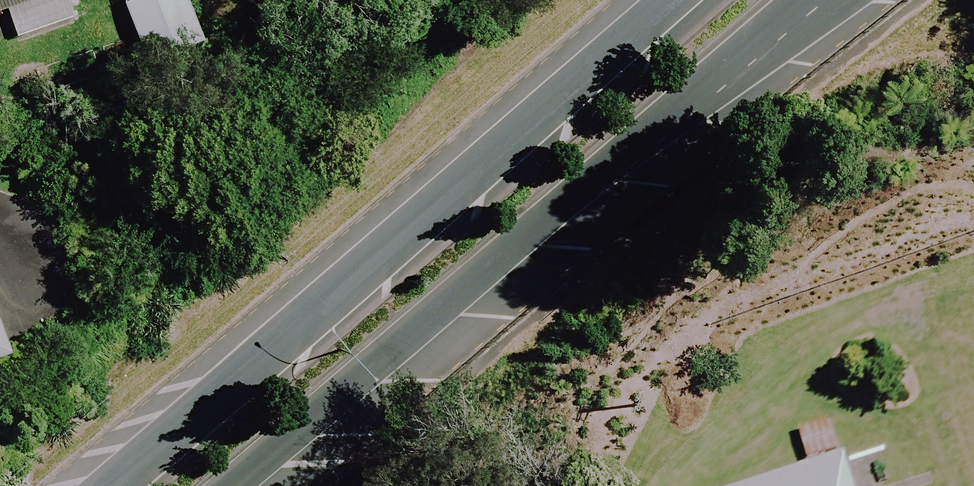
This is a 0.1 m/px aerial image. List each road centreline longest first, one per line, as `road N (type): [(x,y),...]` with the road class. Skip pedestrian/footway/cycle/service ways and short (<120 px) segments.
road 1 (secondary): [(805,0),(225,485)]
road 2 (secondary): [(114,485),(236,388),(673,0)]

